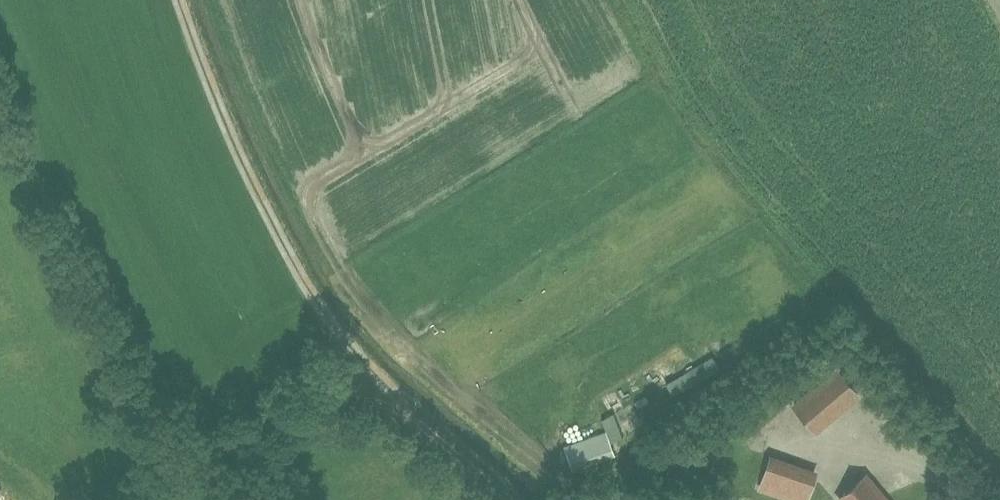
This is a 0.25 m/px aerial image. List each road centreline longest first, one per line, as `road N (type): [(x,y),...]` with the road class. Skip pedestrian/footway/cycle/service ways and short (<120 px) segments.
road 1 (track): [(509,499),(411,417),(344,399),(264,431),(153,499)]

